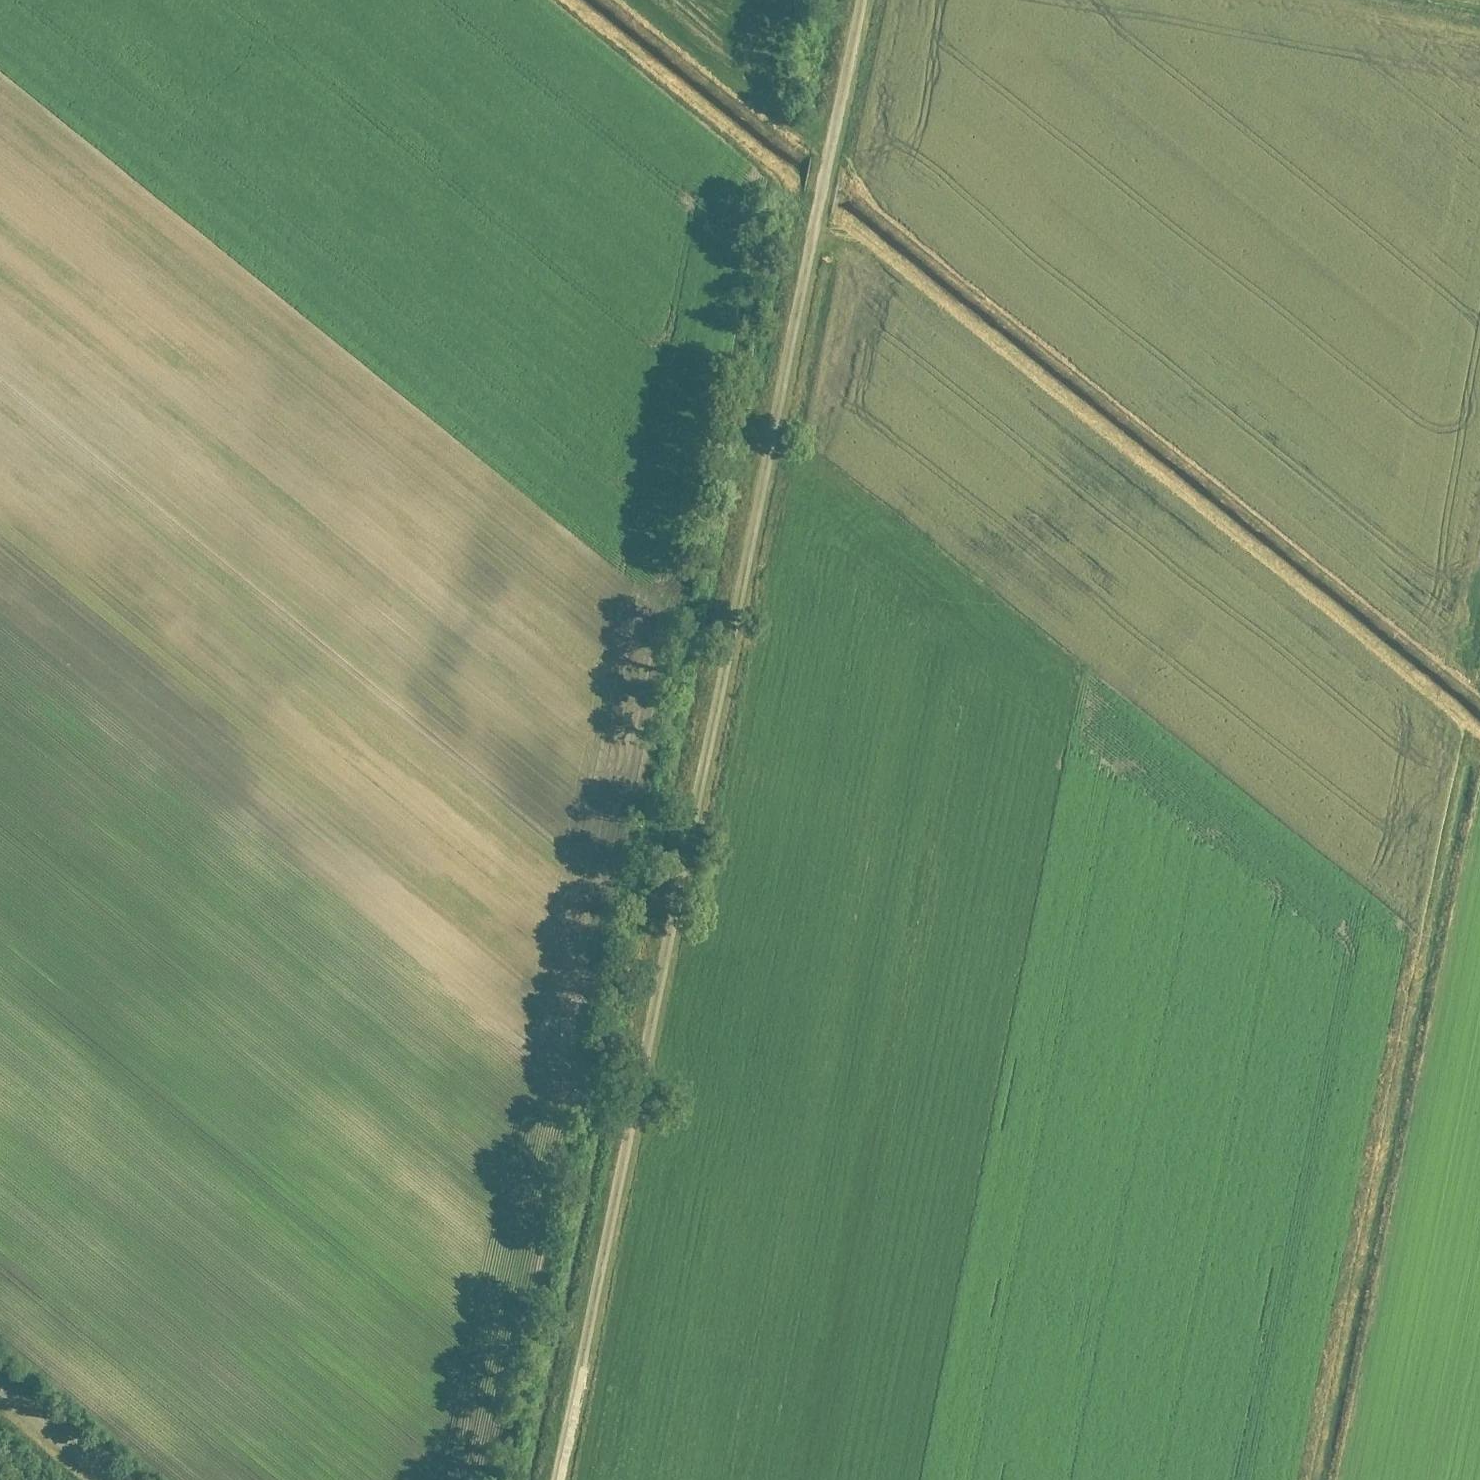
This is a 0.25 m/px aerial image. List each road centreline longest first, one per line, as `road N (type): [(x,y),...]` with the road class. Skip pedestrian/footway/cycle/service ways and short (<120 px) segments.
road 1 (unclassified): [(559,1479),(865,0)]
road 2 (unclassified): [(103,1479),(0,1395)]

